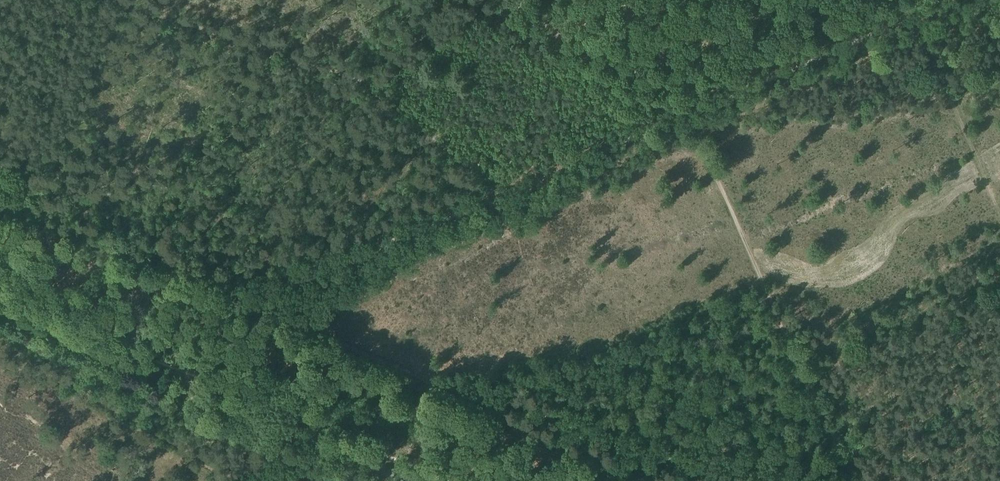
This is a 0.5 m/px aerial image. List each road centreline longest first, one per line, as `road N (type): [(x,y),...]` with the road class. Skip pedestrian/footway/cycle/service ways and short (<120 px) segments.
road 1 (track): [(131,361),(947,0)]
road 2 (track): [(475,0),(671,85),(852,480)]
road 3 (track): [(0,307),(131,361)]
road 4 (track): [(131,361),(260,413)]
road 5 (track): [(307,432),(425,480)]

